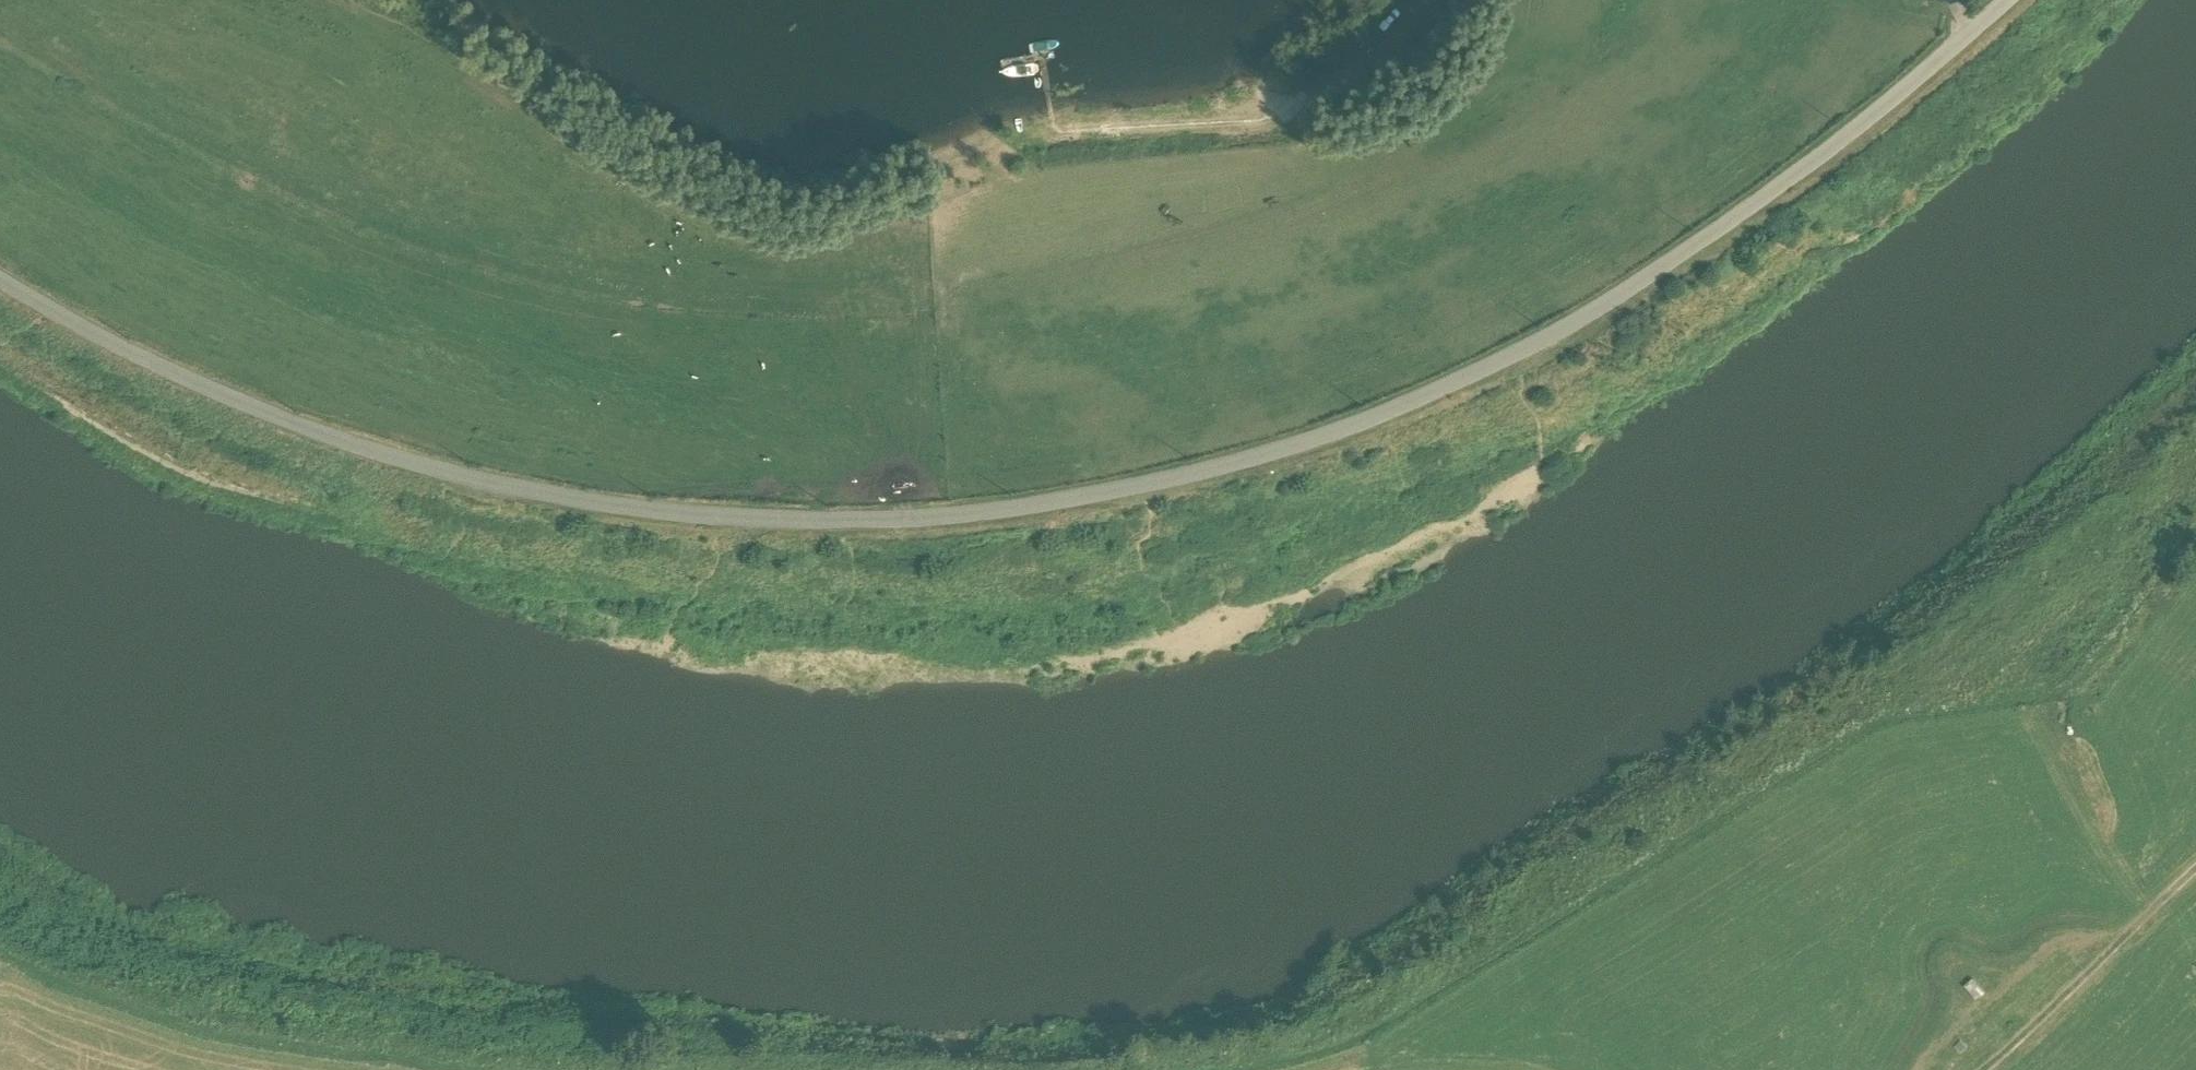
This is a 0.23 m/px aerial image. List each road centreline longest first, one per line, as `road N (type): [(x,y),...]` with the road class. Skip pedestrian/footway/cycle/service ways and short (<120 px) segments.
road 1 (unclassified): [(0,276),(191,377),(367,449),(487,480),(653,509),(817,519),(975,510),(1267,451),(1423,393),(1576,319),(1848,130),(2001,0)]
road 2 (track): [(1986,1069),(2195,871)]
road 3 (track): [(1920,1069),(1928,1053),(2039,957),(2111,950)]

